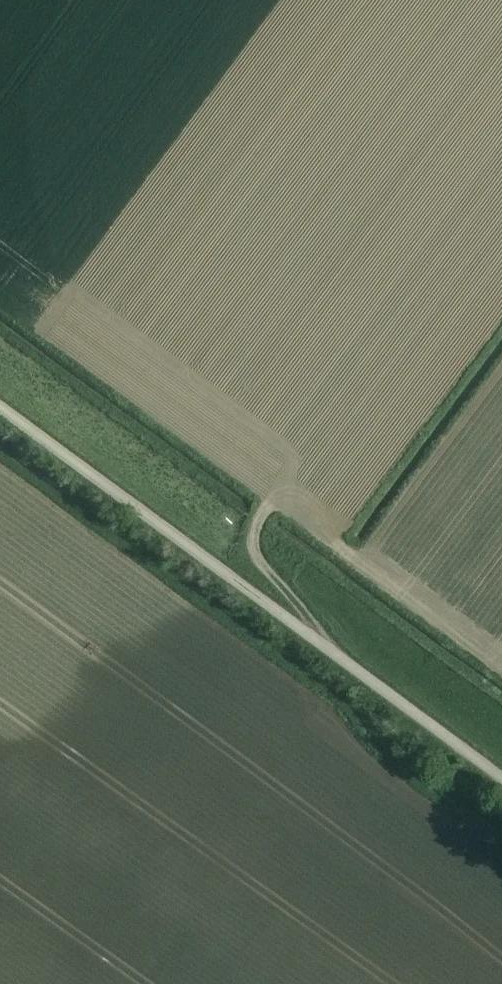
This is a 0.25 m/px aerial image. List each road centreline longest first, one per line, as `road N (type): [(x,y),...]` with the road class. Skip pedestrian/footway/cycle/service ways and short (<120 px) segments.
road 1 (unclassified): [(501,789),(0,409)]

